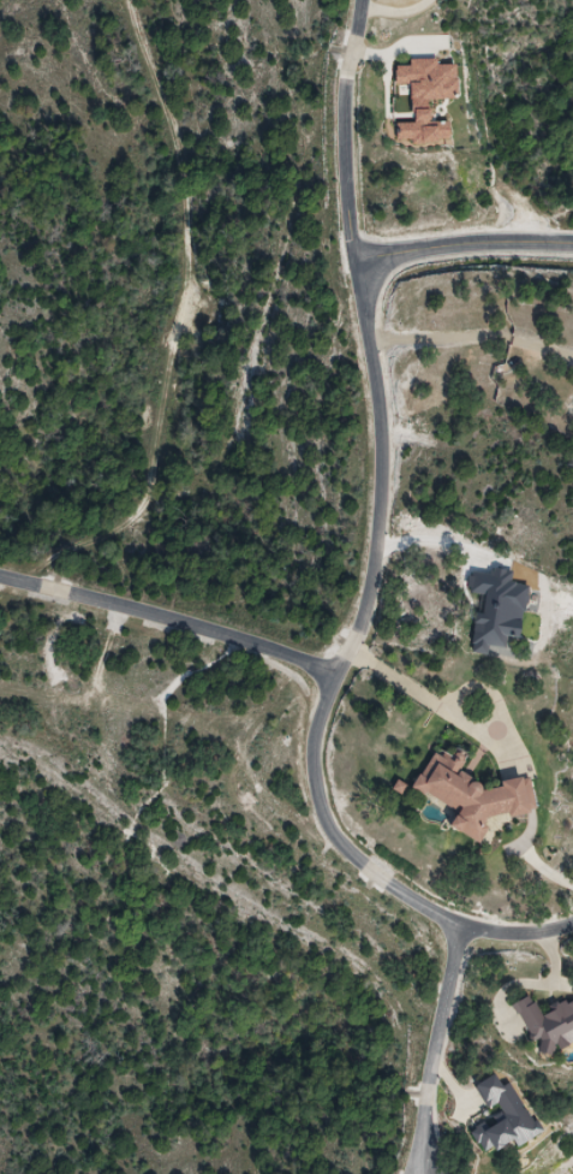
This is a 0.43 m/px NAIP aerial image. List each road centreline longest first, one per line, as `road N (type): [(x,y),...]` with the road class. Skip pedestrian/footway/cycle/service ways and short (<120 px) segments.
road 1 (residential): [(572,924),(527,938),(476,931),(416,902),(366,868),(329,829),(317,785),(315,737),(393,514),(383,330),(374,257),(356,204),(358,106),(379,0)]
road 2 (residential): [(341,666),(234,628),(0,578)]
road 3 (residential): [(435,1173),(476,931)]
road 4 (residential): [(572,256),(374,257)]

